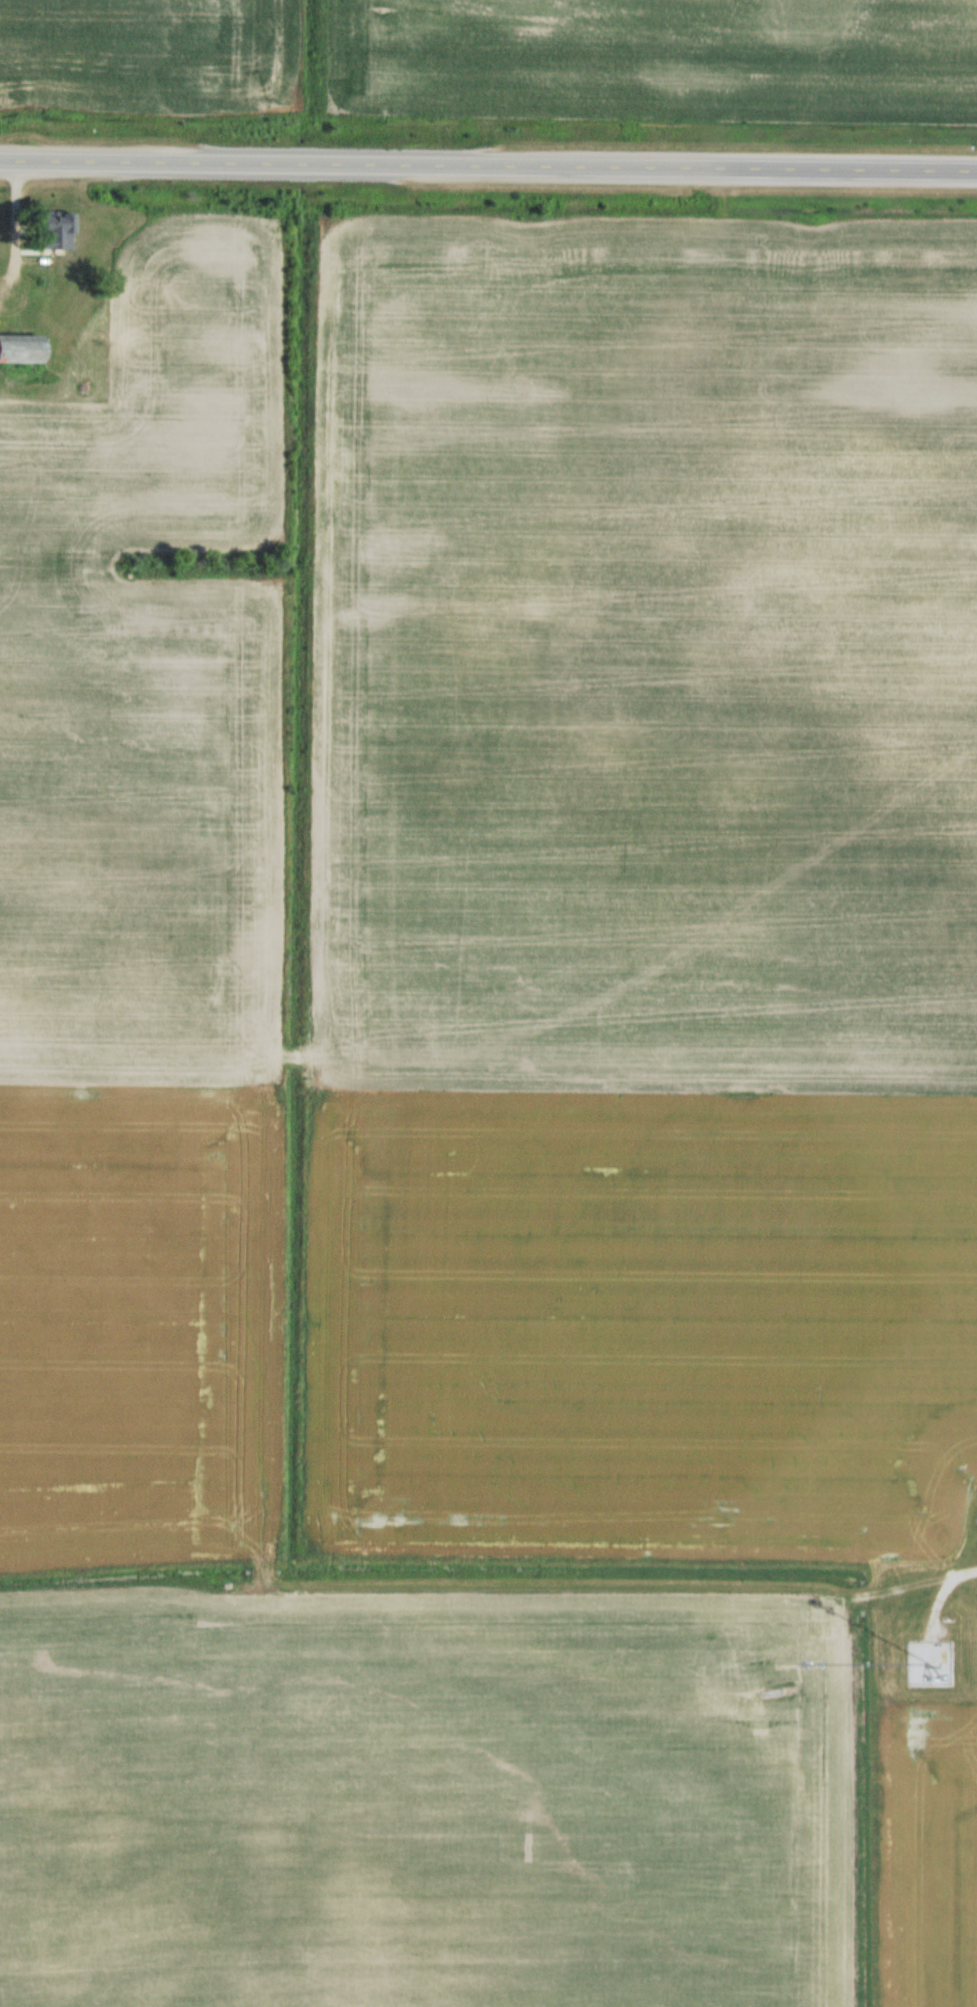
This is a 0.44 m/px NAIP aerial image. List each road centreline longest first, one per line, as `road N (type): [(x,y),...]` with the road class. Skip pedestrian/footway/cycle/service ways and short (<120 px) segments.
road 1 (secondary): [(976,173),(0,163)]

